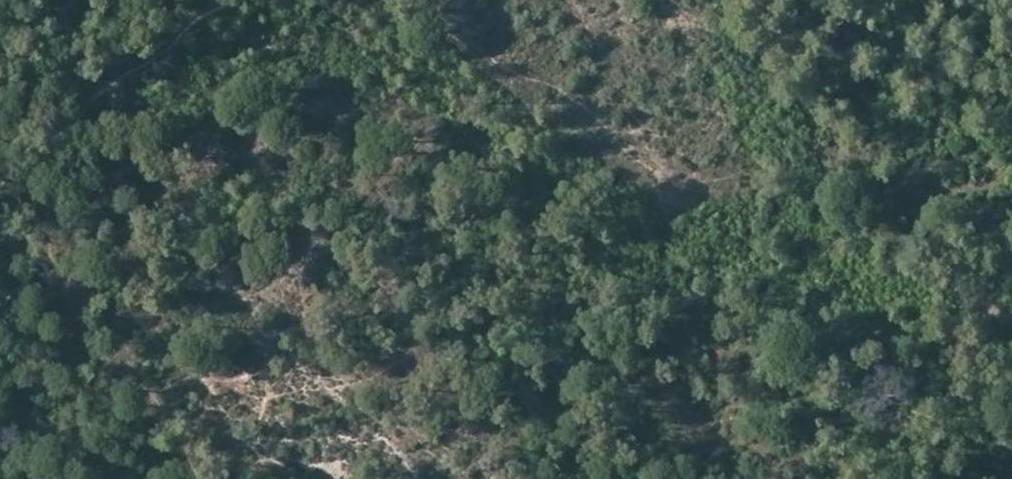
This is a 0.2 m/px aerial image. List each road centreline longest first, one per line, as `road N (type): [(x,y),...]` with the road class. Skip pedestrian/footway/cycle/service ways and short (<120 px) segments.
road 1 (track): [(243,0),(184,32),(0,164)]

